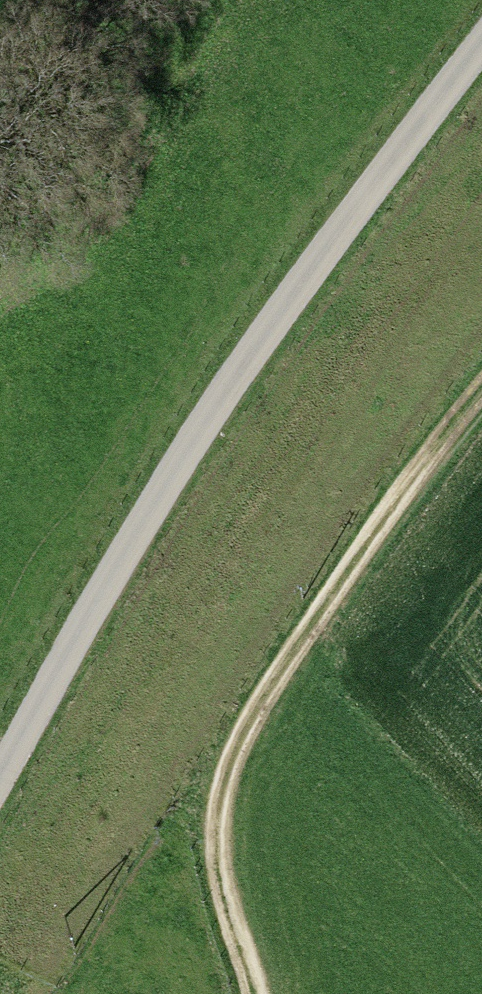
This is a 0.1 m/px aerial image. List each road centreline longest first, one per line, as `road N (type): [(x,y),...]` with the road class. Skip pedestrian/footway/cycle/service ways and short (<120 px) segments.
road 1 (track): [(481,50),(161,505),(0,790)]
road 2 (track): [(481,407),(347,582),(215,826),(254,993)]

